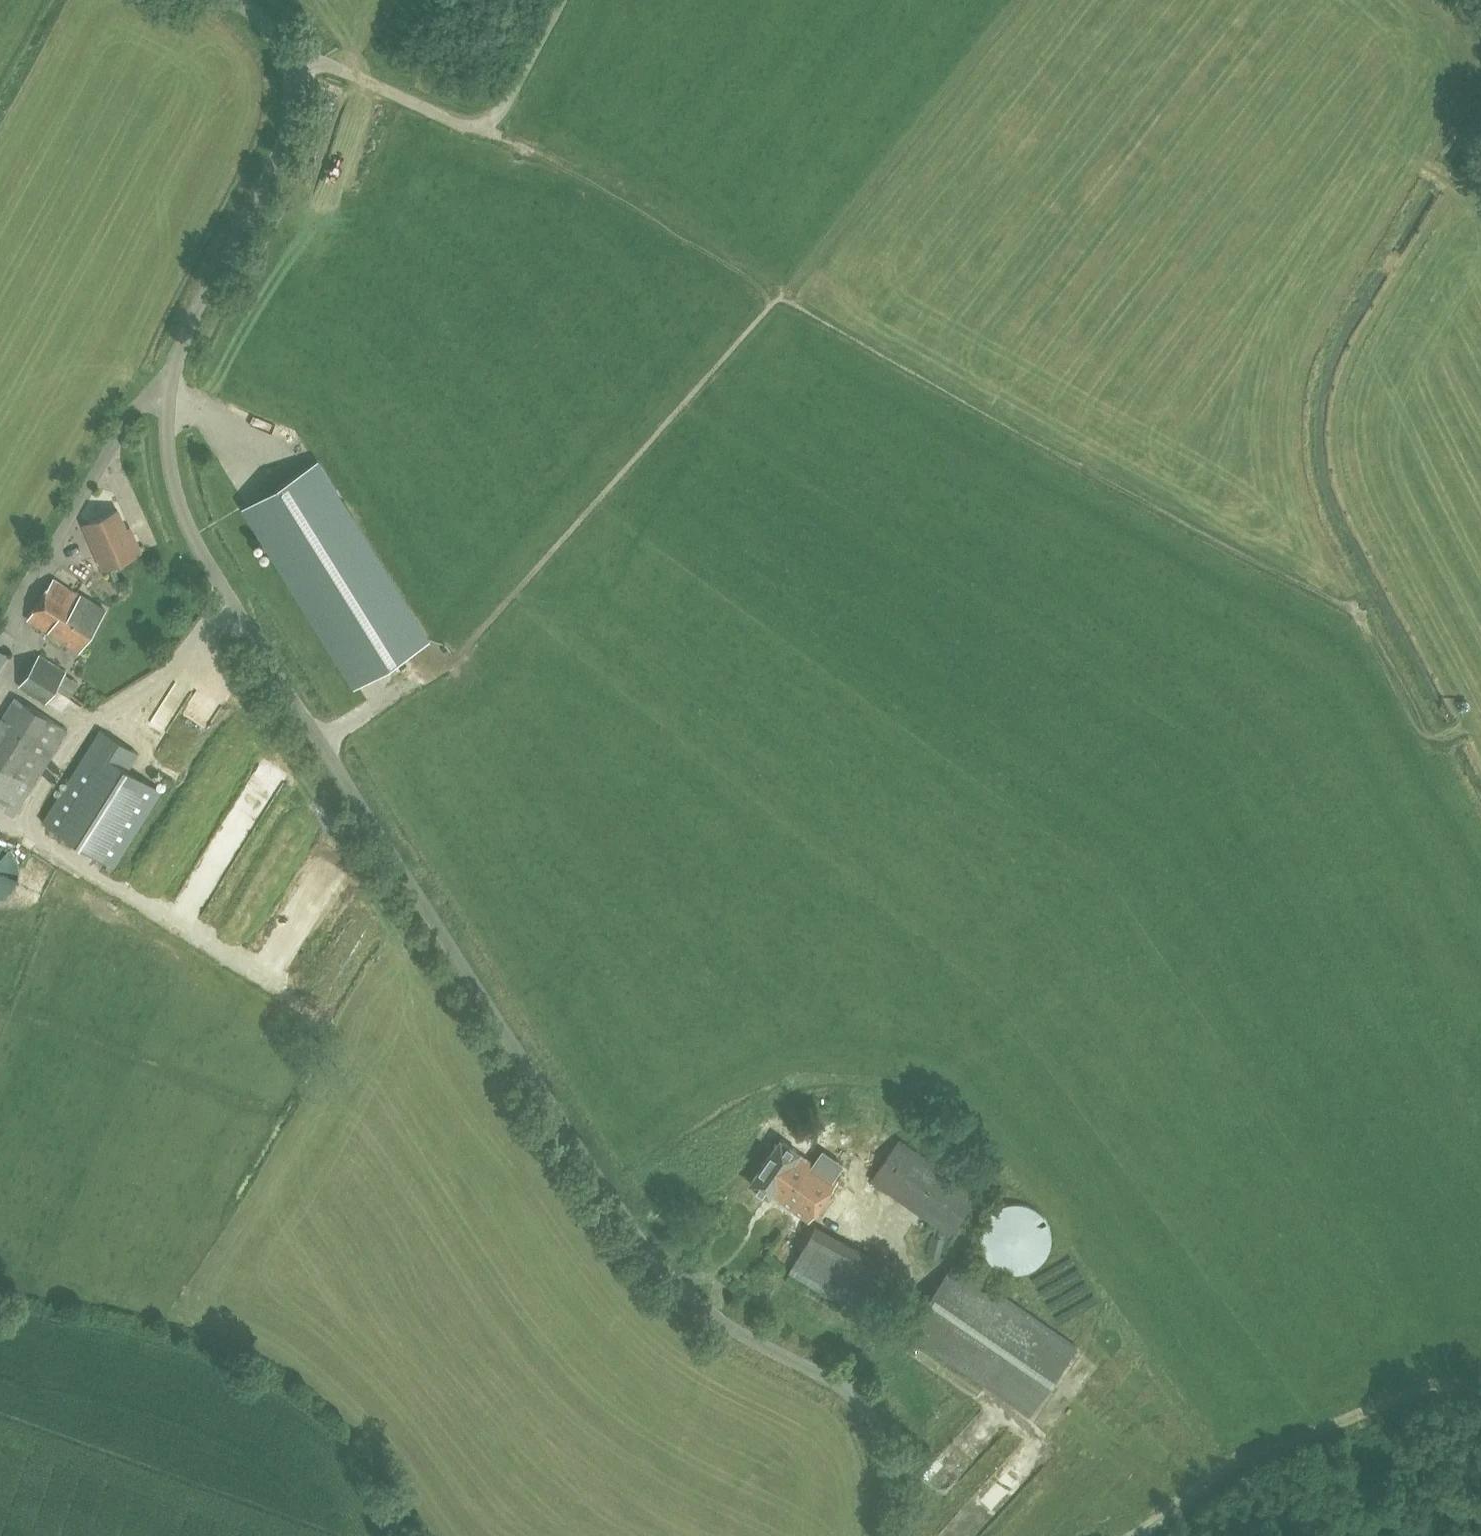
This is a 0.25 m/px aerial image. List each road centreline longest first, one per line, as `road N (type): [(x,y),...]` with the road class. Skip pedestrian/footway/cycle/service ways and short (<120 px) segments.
road 1 (unclassified): [(889,1479),(876,1420),(859,1401),(714,1323),(625,1226),(190,525),(170,441),(174,400),(297,145),(304,87),(281,38),(228,0)]
road 2 (track): [(566,0),(503,115),(483,121),(314,52),(287,51)]

